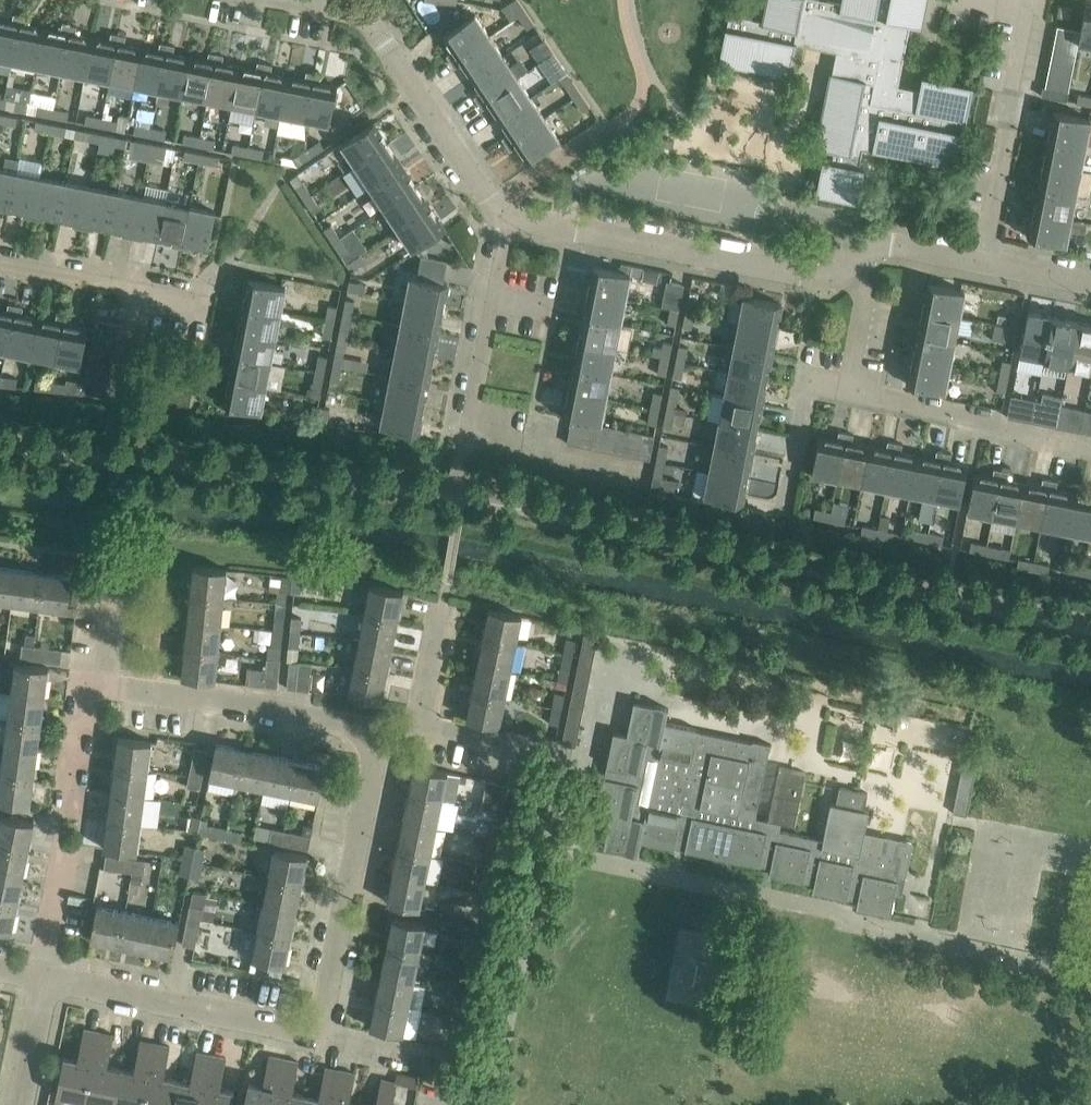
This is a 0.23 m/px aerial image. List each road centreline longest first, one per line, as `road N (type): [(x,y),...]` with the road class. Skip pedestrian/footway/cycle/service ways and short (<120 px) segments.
road 1 (residential): [(372,738),(343,723),(248,705),(87,684),(70,817)]
road 2 (residential): [(844,266),(823,279),(510,217)]
road 3 (residential): [(311,1024),(325,1001),(372,738)]
road 4 (residential): [(510,217),(494,210),(369,23),(324,0)]
road 5 (residential): [(45,978),(311,1024)]
road 6 (residential): [(982,262),(1034,0)]
road 7 (residential): [(1090,448),(848,390)]
road 8 (residential): [(468,436),(510,217)]
road 9 (residential): [(213,304),(0,261)]
road 10 (residential): [(372,738),(421,723),(445,603)]
road 11 (residential): [(785,510),(810,382),(848,390)]
road 12 (residential): [(982,262),(895,245),(875,245),(844,266)]
road 13 (residential): [(68,844),(45,978)]
road 14 (residential): [(848,390),(865,296),(844,266)]
road 15 (residential): [(21,1104),(45,978)]

